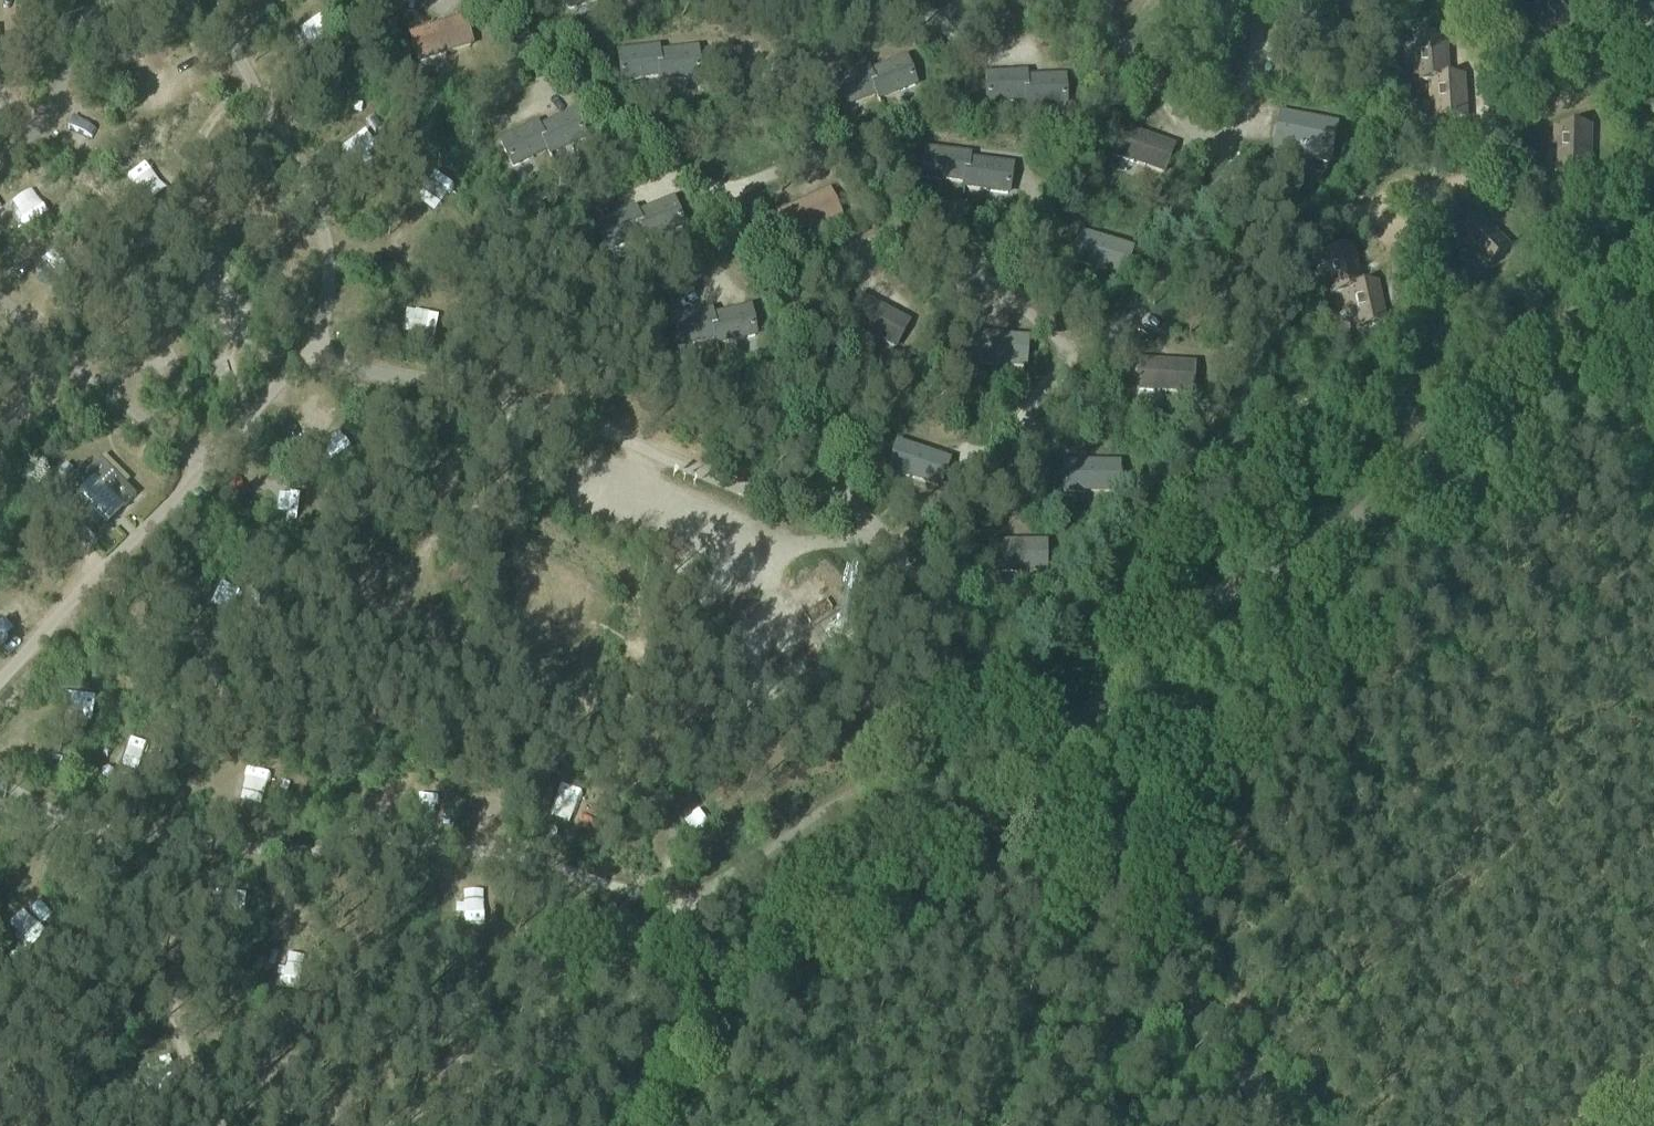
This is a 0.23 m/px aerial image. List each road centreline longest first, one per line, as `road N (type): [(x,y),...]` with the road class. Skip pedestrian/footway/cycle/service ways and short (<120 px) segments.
road 1 (unclassified): [(1267,1125),(1151,928),(1061,839),(1046,783),(1054,748),(1179,616),(1320,548),(1653,238)]
road 2 (track): [(337,1125),(403,1110),(495,1072),(570,1026),(708,885),(1029,698)]
road 3 (track): [(137,838),(494,853),(684,908)]
road 4 (track): [(1068,850),(814,982),(666,1125)]
road 5 (track): [(137,838),(217,1125)]
road 6 (track): [(0,782),(68,820),(137,838)]

